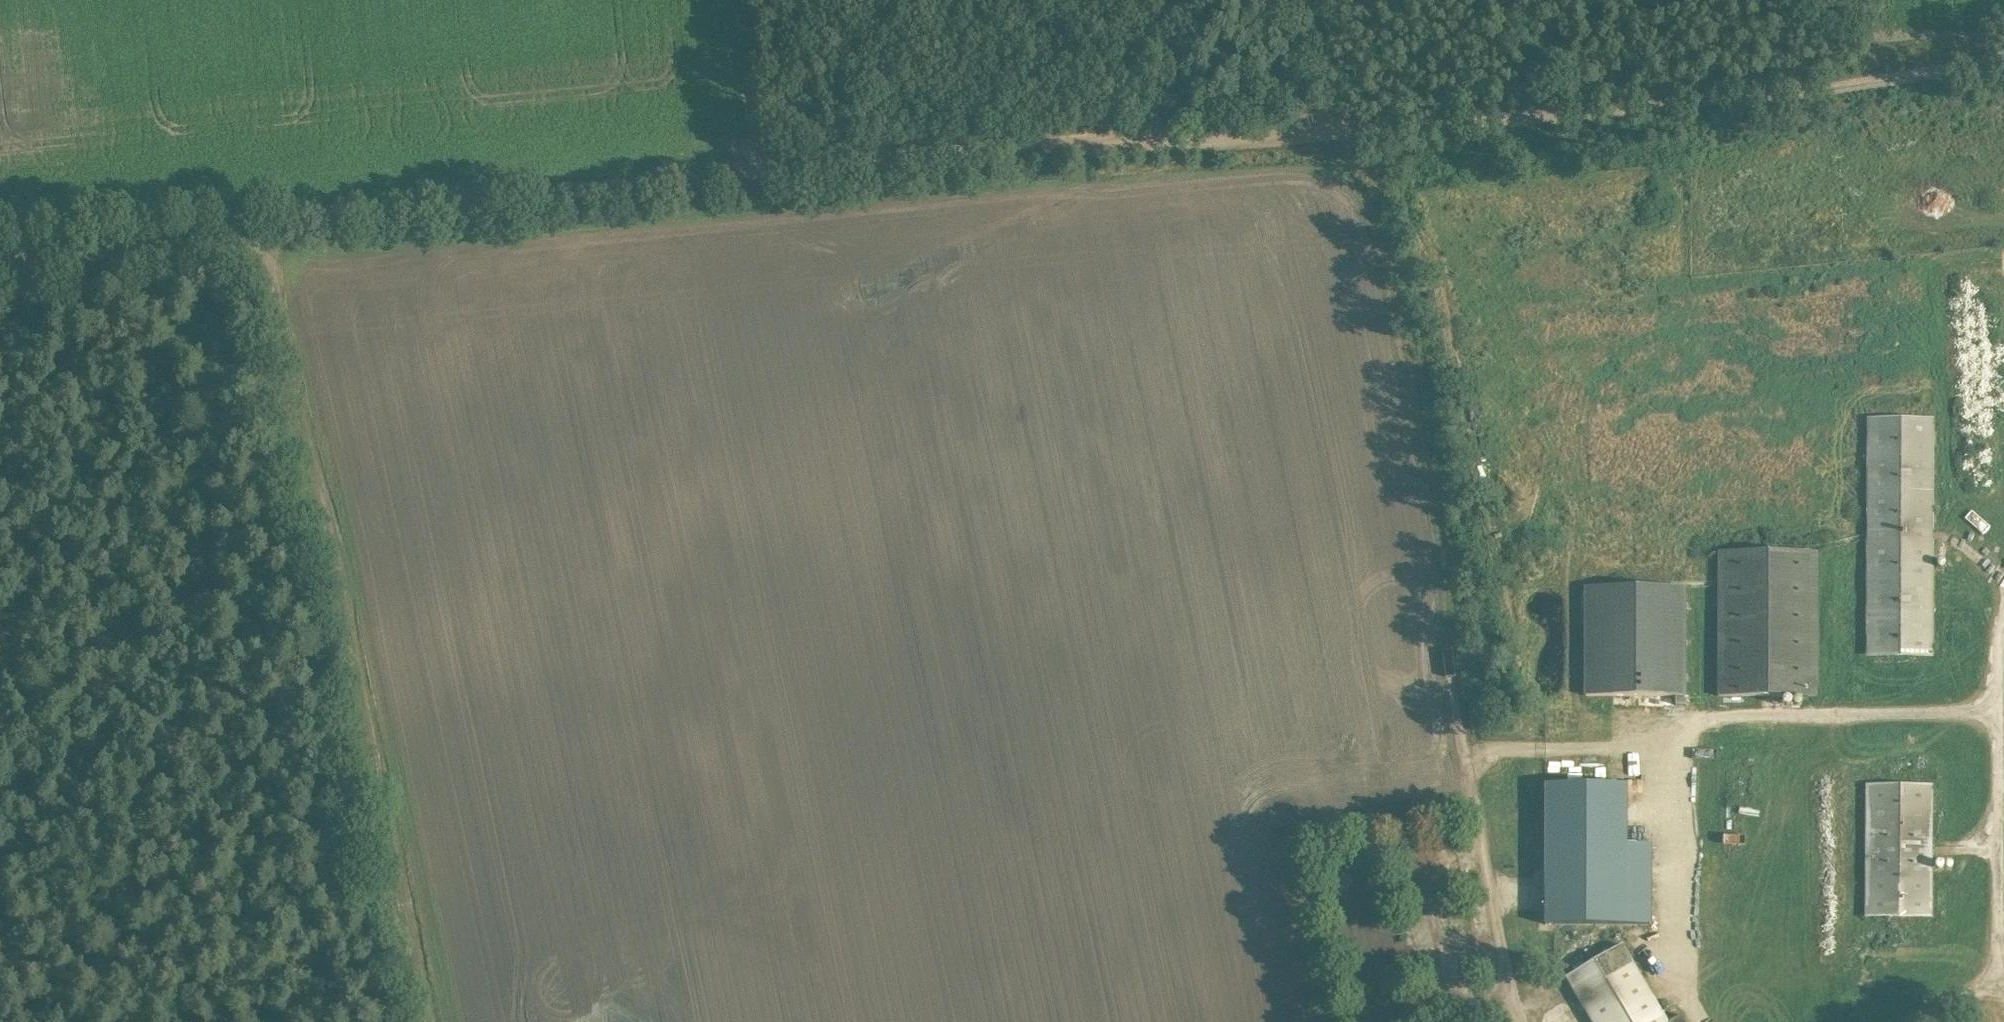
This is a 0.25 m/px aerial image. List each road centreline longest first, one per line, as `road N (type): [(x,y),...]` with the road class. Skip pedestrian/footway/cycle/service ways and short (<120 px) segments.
road 1 (track): [(0,263),(258,234),(354,205),(1322,135)]
road 2 (track): [(428,1021),(265,232)]
road 3 (track): [(2003,67),(1322,135)]
road 4 (track): [(1322,135),(1309,0)]

